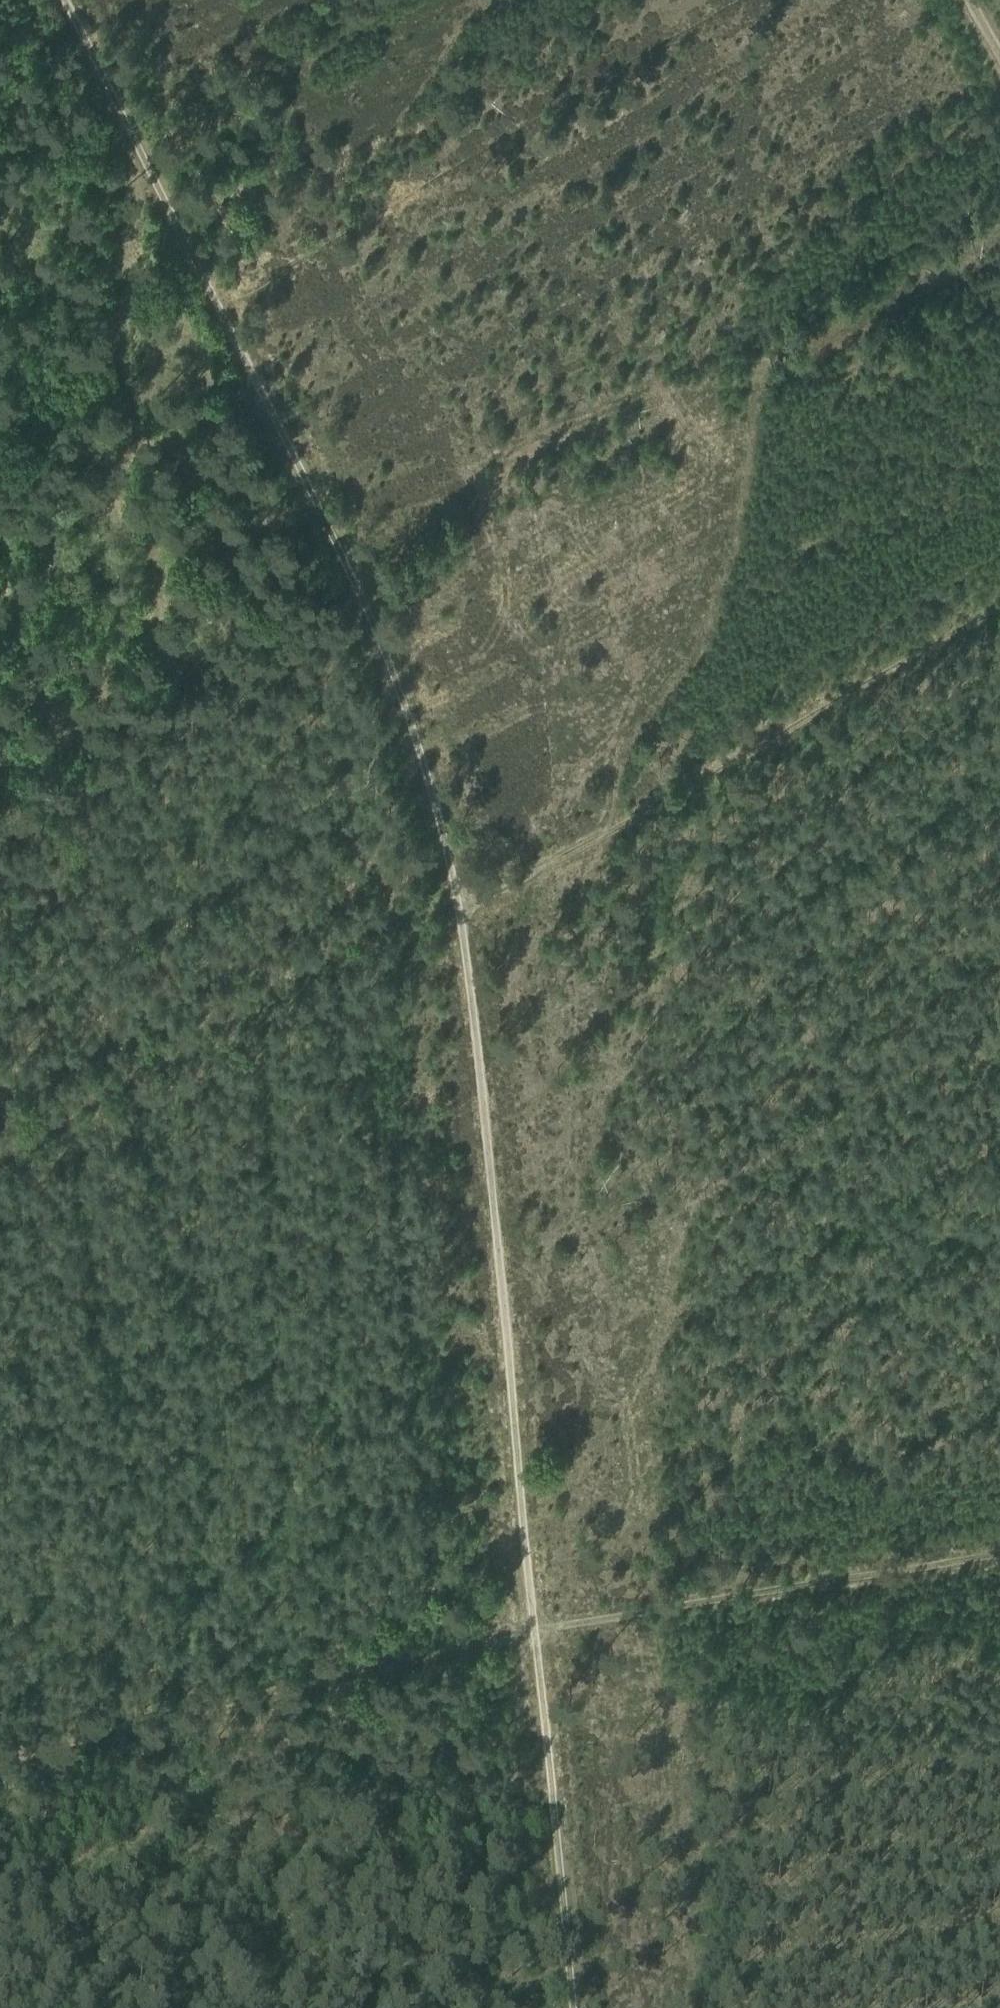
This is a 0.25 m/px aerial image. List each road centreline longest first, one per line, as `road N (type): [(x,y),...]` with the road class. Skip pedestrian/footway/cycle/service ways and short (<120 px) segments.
road 1 (track): [(574,2007),(463,910),(999,603)]
road 2 (track): [(65,0),(369,608),(463,910)]
road 3 (track): [(532,1612),(0,1754)]
road 4 (track): [(532,1612),(999,1547)]

